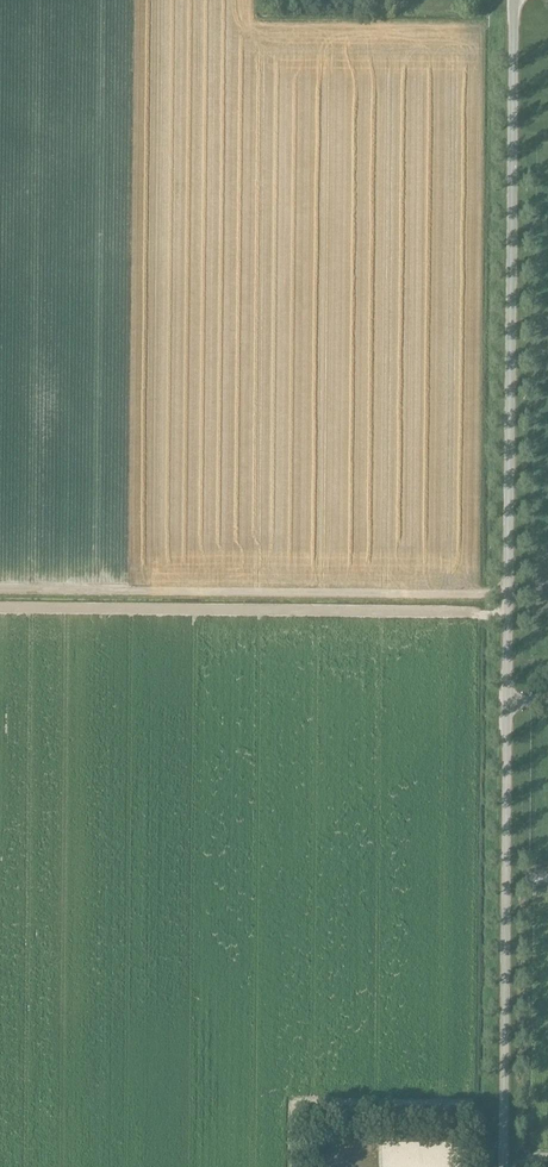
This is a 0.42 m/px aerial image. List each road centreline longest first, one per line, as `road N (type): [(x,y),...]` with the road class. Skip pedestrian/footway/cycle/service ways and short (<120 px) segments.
road 1 (unclassified): [(503,1166),(514,0)]
road 2 (track): [(0,608),(508,612)]

